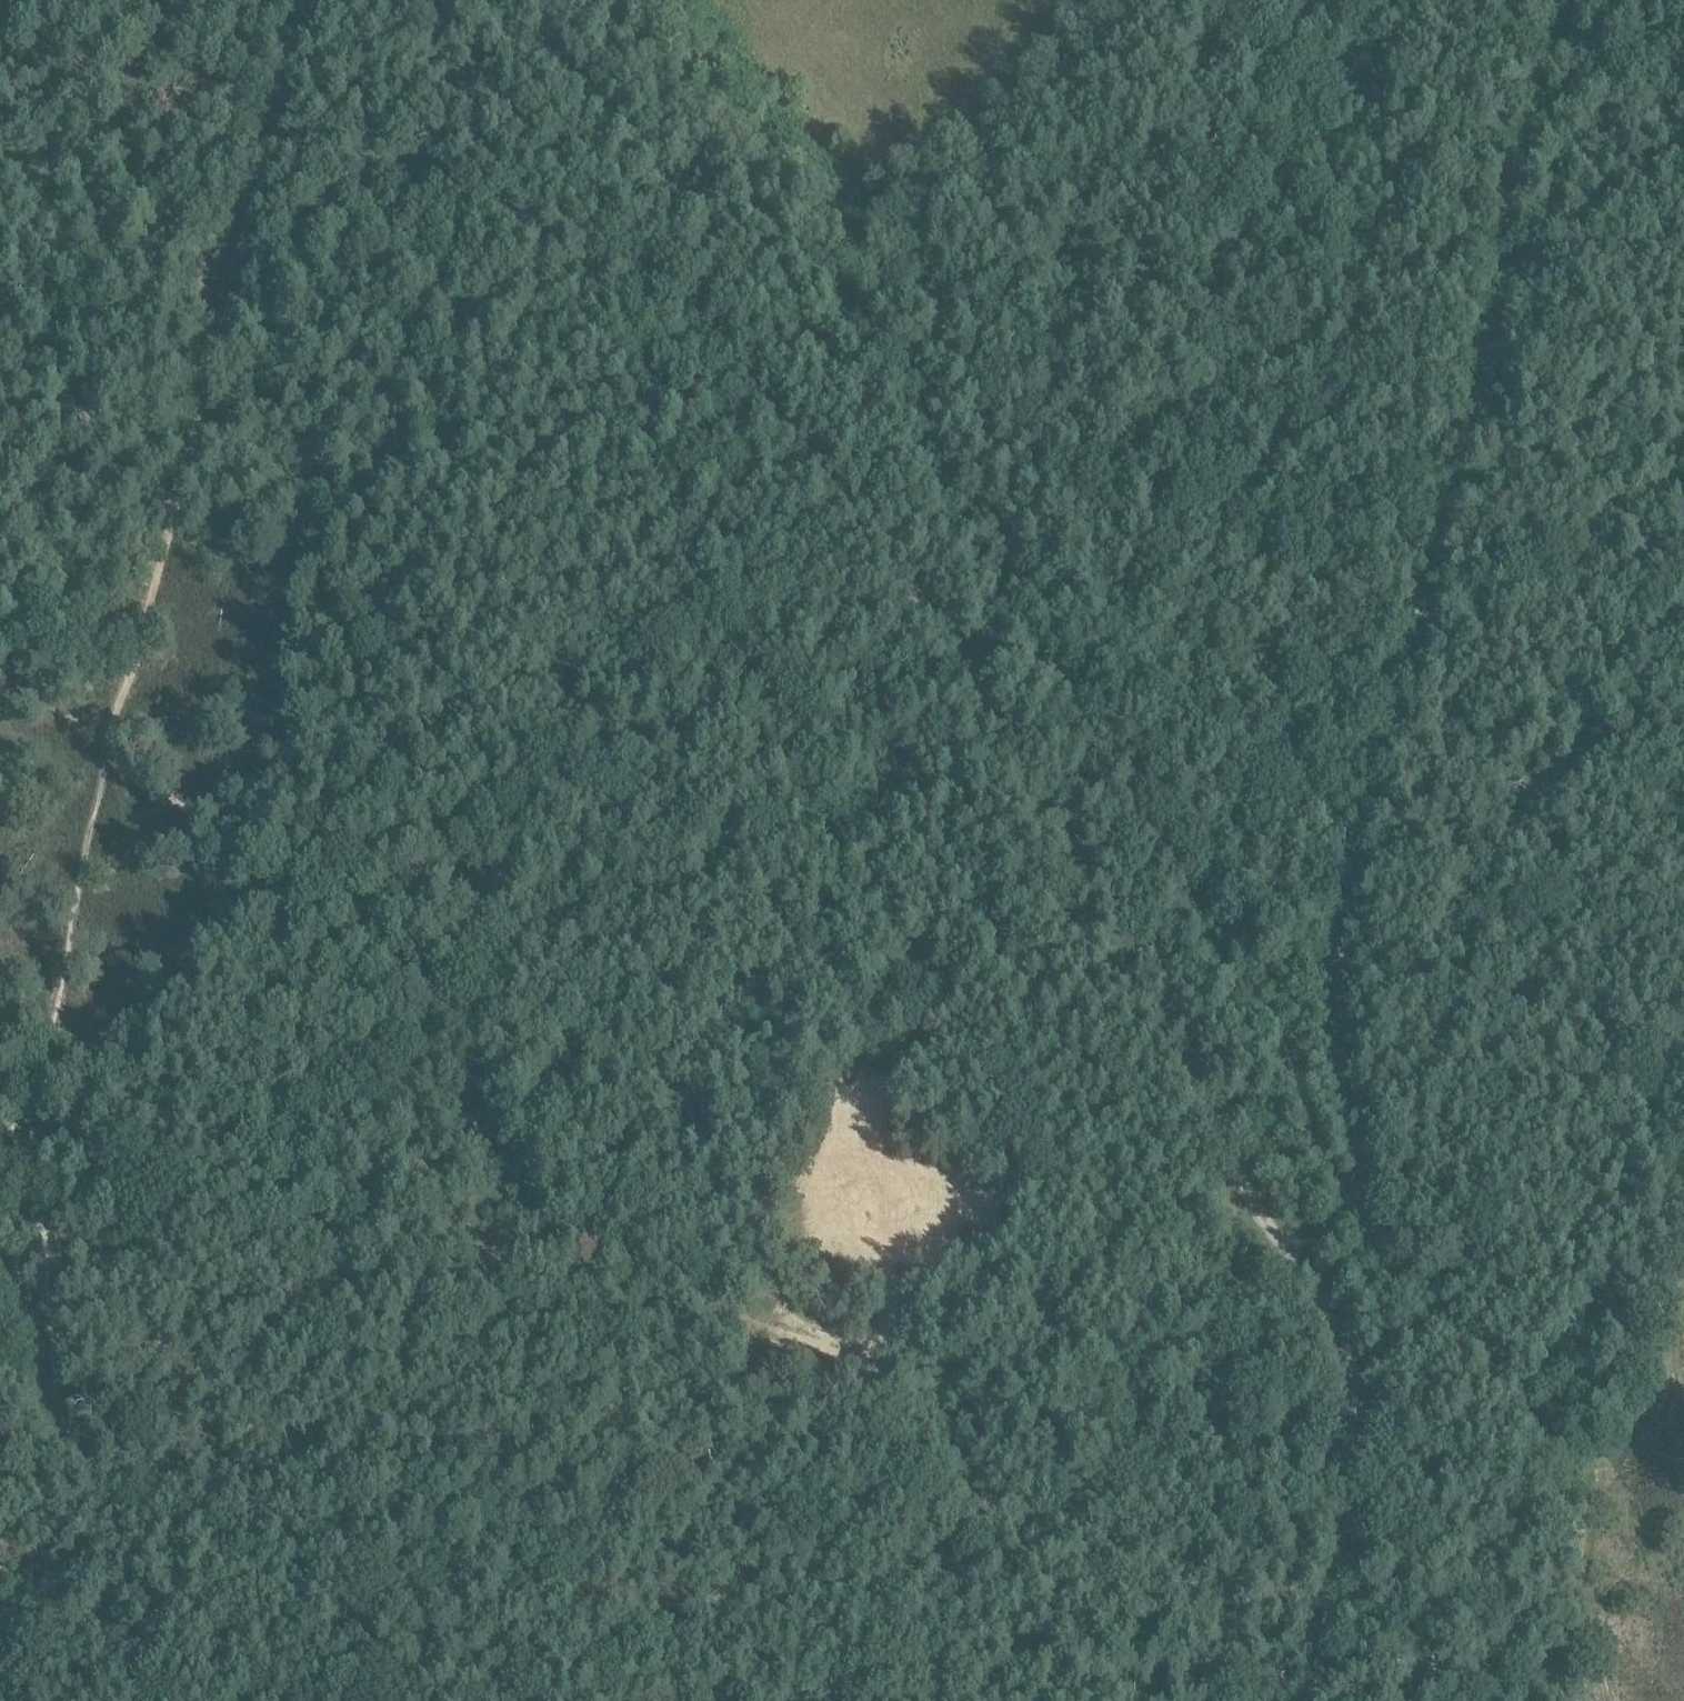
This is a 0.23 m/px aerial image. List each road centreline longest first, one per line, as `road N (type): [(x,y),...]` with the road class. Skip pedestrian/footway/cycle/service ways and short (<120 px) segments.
road 1 (track): [(1297,1700),(1325,1586),(1349,1328),(1318,1257),(1357,1210),(1361,1183),(1349,954),(1562,0)]
road 2 (track): [(1549,1436),(1683,1079)]
road 3 (track): [(1683,1404),(1633,1473),(1599,1473),(1577,1603),(1605,1700)]

